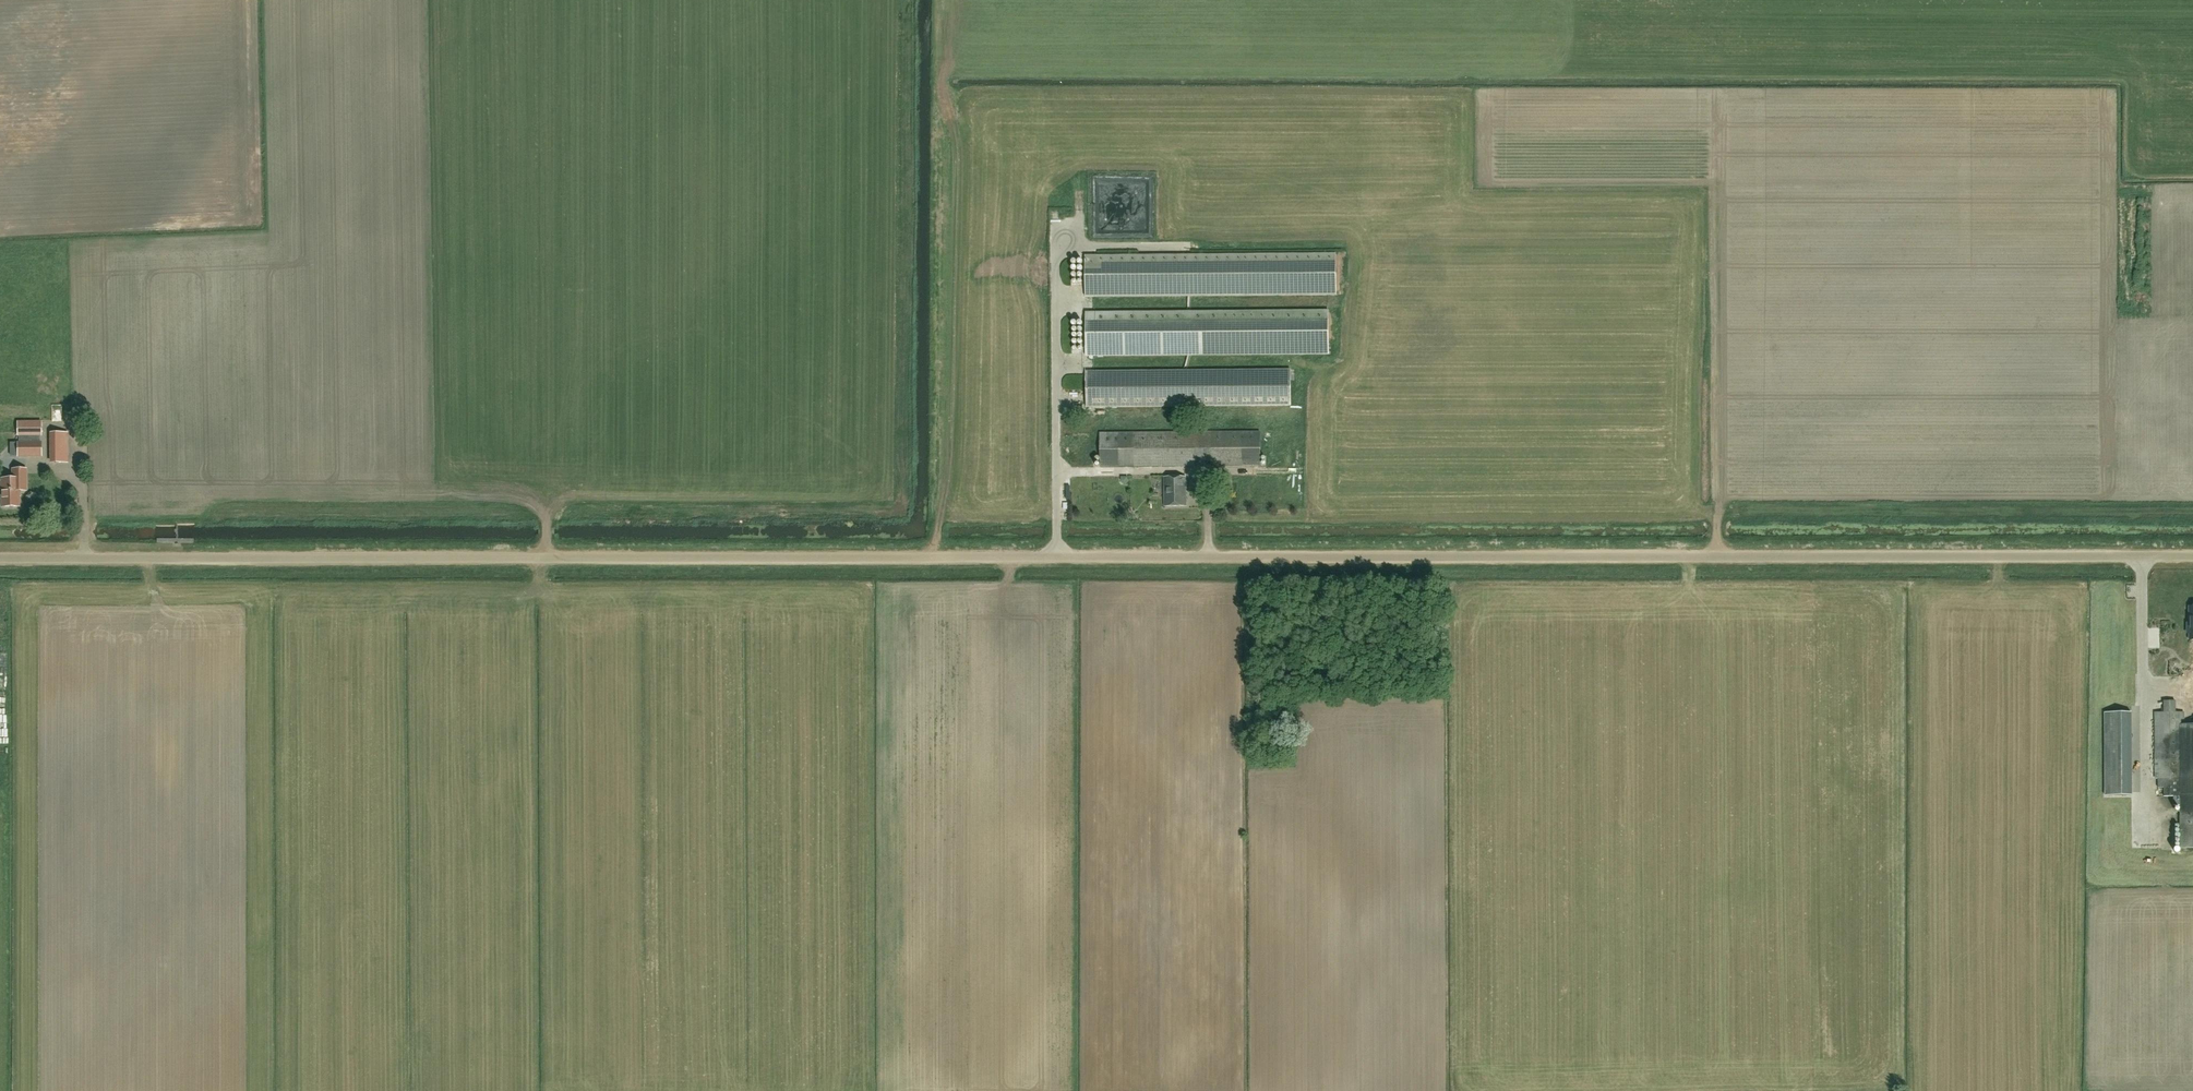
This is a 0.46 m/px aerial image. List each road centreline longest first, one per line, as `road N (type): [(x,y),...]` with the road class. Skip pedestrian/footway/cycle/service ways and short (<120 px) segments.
road 1 (unclassified): [(2192,557),(0,560)]

